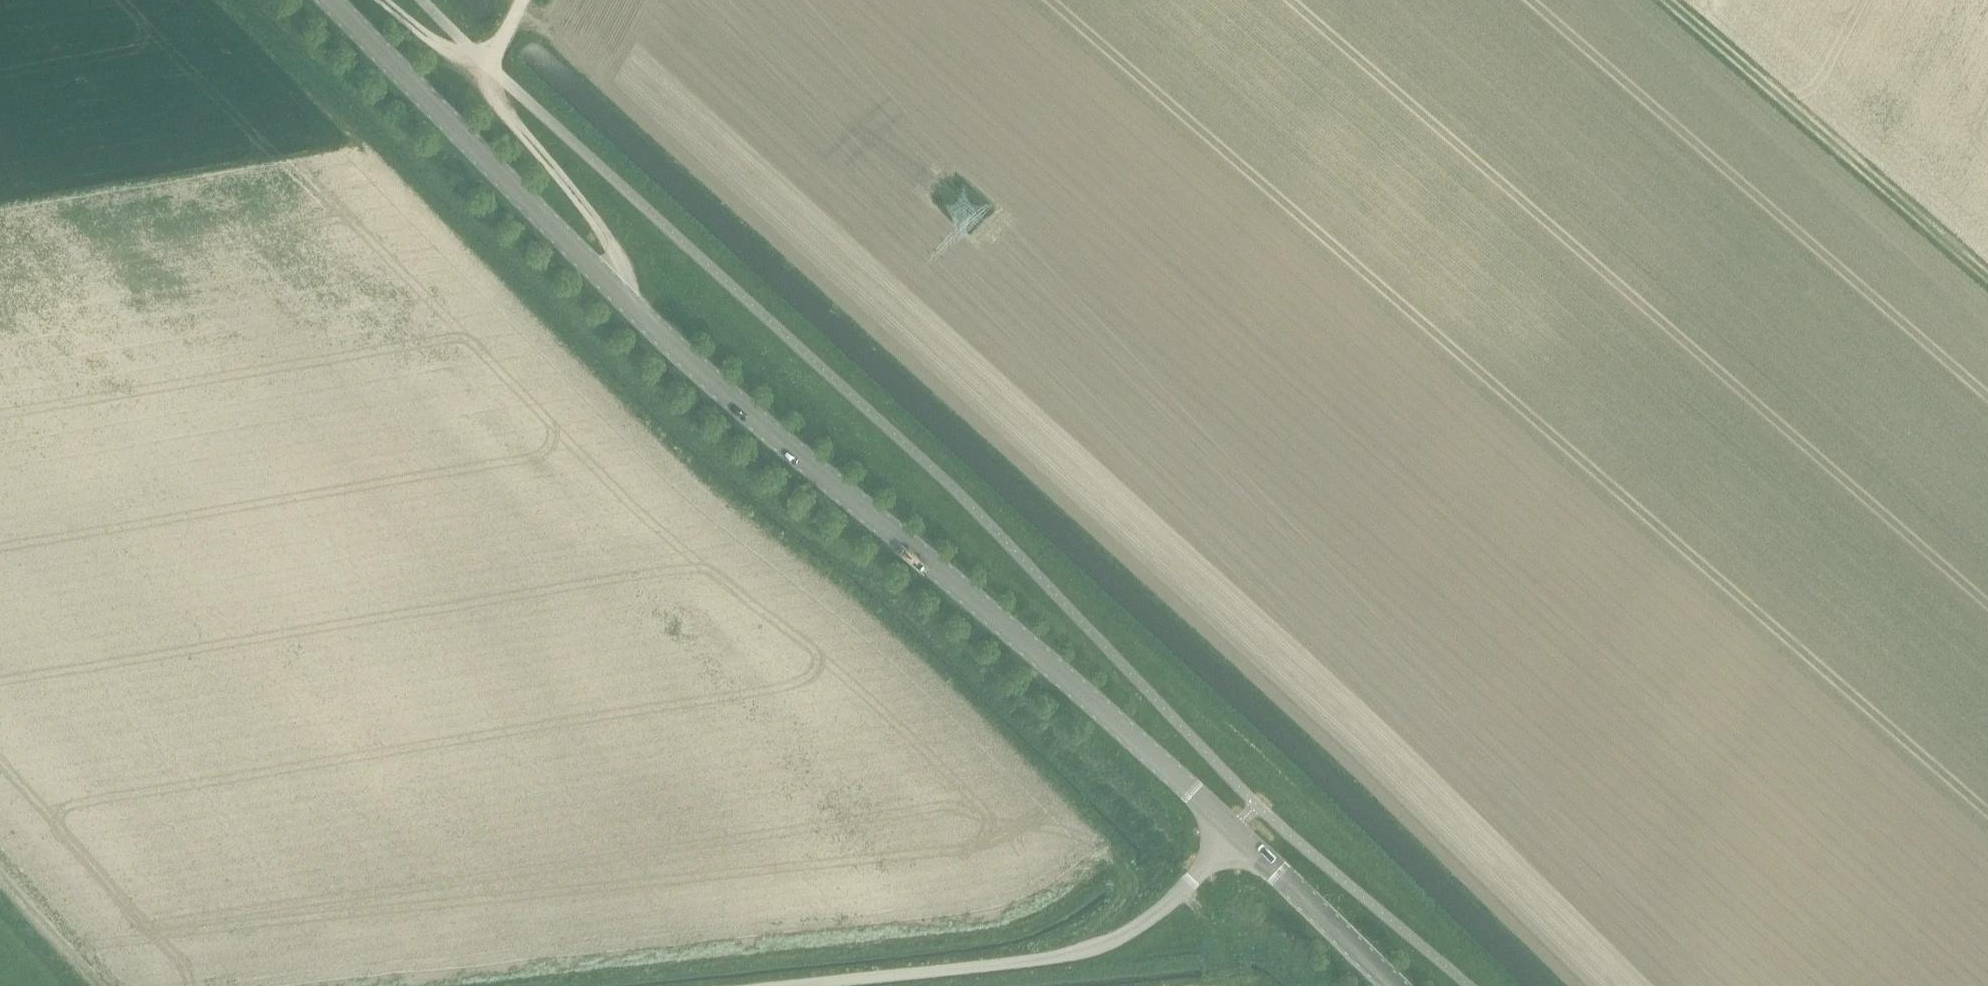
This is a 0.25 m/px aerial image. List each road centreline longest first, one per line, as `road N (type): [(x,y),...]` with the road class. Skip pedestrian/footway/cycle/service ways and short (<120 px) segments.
road 1 (secondary): [(1235,831),(631,306),(330,0)]
road 2 (unclassified): [(787,985),(1096,948),(1166,906),(1235,831)]
road 3 (track): [(1668,0),(1987,277)]
road 4 (track): [(631,306),(600,227),(504,108),(483,60),(435,43),(383,0)]
road 5 (secondary): [(1393,985),(1235,831)]

